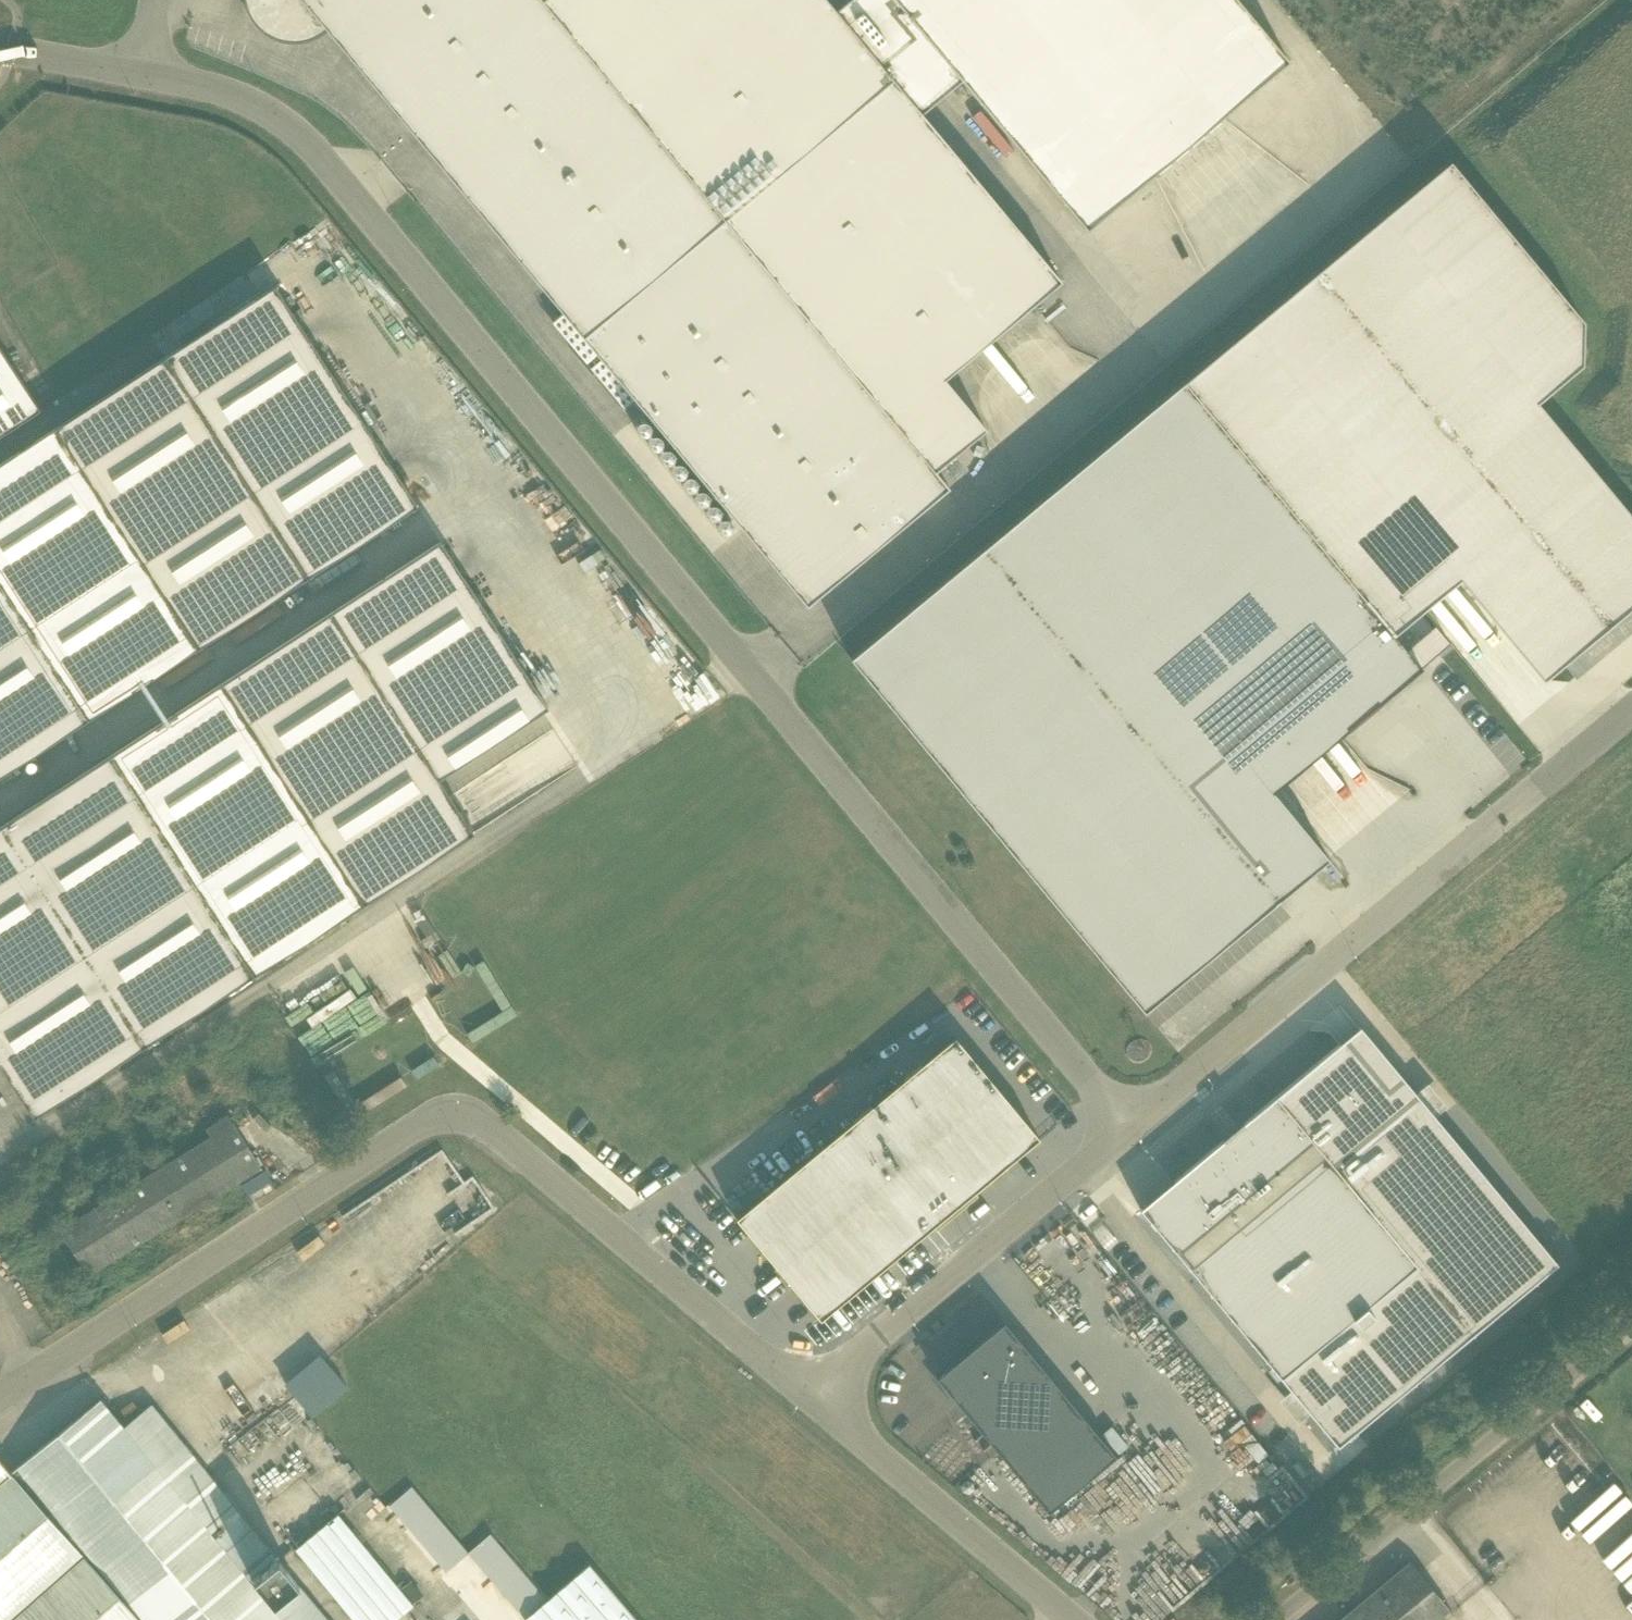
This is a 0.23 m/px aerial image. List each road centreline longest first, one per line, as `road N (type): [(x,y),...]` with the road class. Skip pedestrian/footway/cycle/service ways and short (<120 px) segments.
road 1 (unclassified): [(137,76),(203,83),(267,108),(321,155),(1125,1126)]
road 2 (unclassified): [(0,1403),(416,1121),(463,1109),(824,1402)]
road 3 (unclassified): [(1125,1126),(1537,792)]
road 4 (unclassified): [(1277,1619),(1631,1326)]
road 5 (unclassified): [(824,1402),(1125,1126)]
road 6 (unclassified): [(1072,1619),(824,1402)]
road 7 (unclassified): [(0,47),(137,76)]

